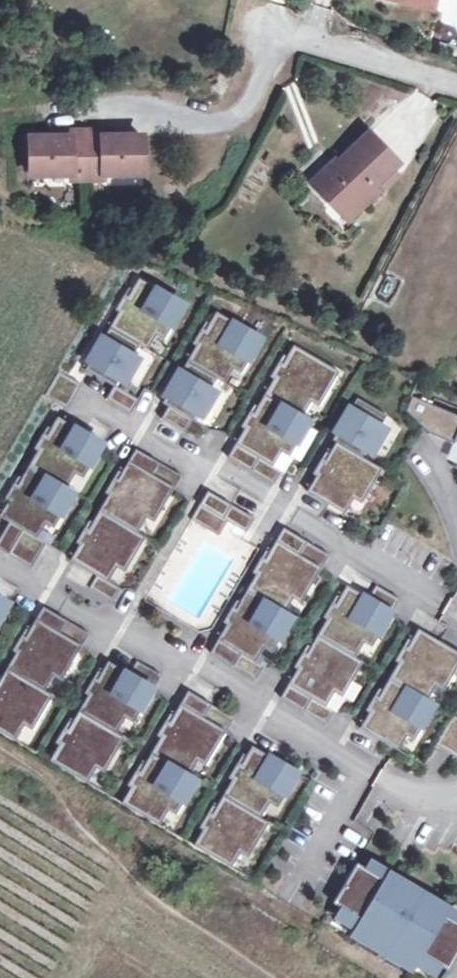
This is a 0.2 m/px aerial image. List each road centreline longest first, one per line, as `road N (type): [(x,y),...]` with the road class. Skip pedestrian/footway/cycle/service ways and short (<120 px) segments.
road 1 (residential): [(456,84),(254,26)]

